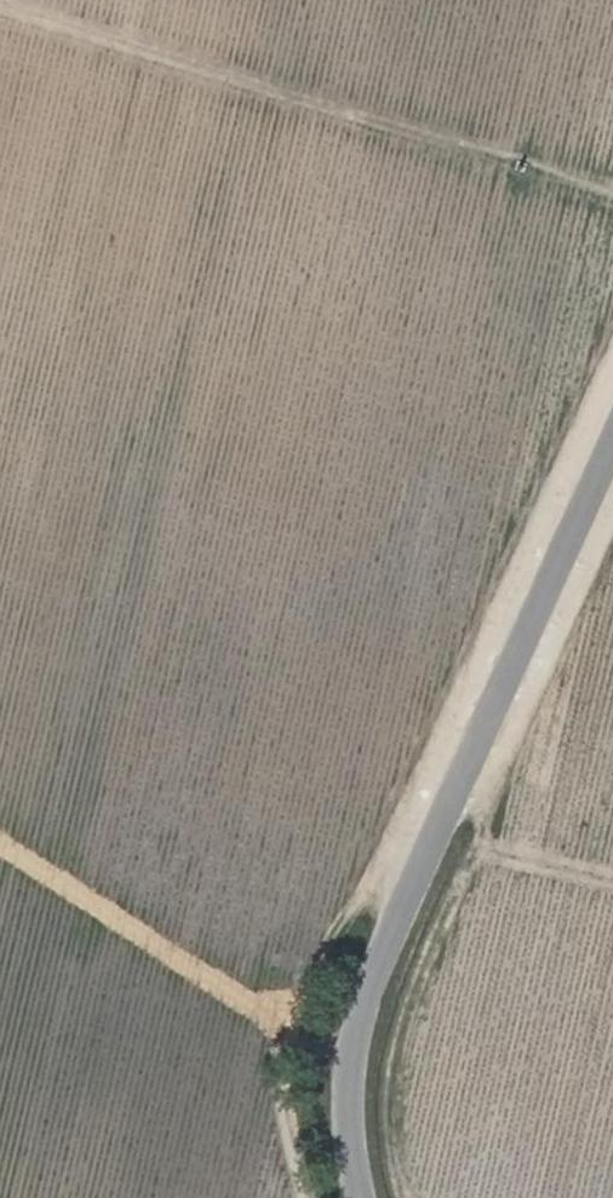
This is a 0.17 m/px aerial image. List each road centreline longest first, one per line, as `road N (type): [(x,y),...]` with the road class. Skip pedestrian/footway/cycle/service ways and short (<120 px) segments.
road 1 (unclassified): [(359,1197),(349,1097),(375,975),(612,429)]
road 2 (track): [(0,7),(612,195)]
road 3 (track): [(399,1197),(386,1106),(404,1020),(473,845),(612,877)]
road 4 (track): [(354,1058),(287,1031),(0,847)]
road 5 (track): [(287,1031),(284,1074),(311,1197)]

